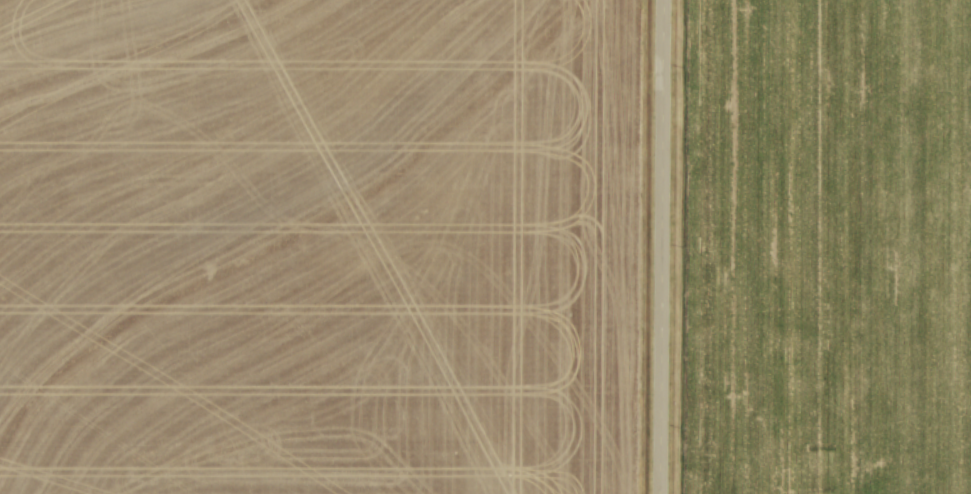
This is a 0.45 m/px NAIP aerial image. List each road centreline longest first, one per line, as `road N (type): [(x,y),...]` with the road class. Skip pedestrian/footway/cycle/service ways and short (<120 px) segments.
road 1 (tertiary): [(652,493),(661,0)]

